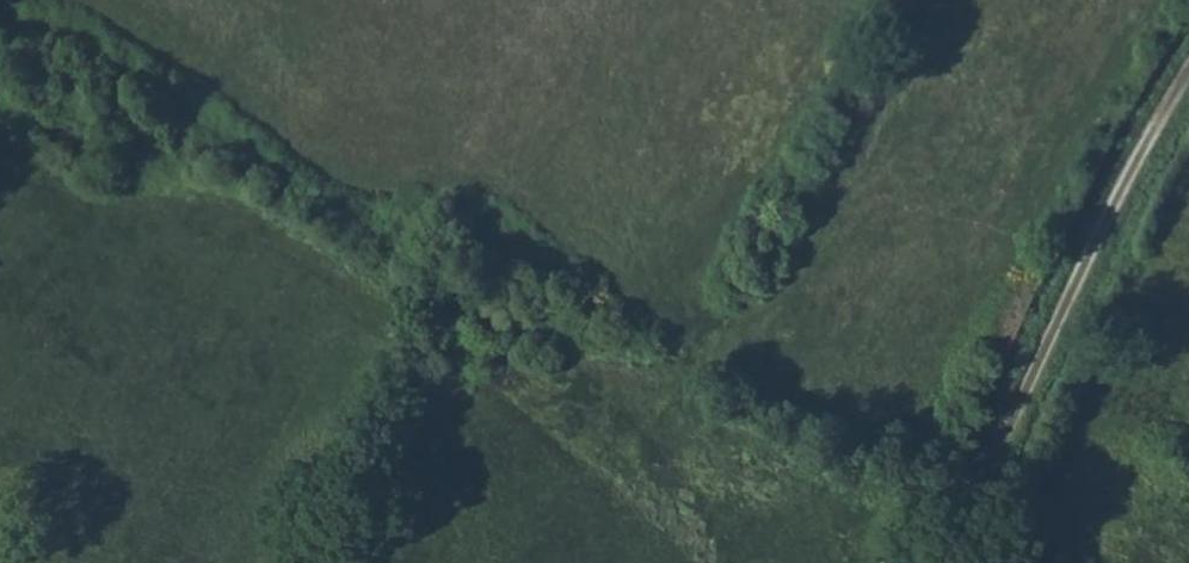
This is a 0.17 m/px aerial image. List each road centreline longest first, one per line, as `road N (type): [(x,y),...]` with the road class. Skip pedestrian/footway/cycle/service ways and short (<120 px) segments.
road 1 (track): [(948,562),(1188,84)]

